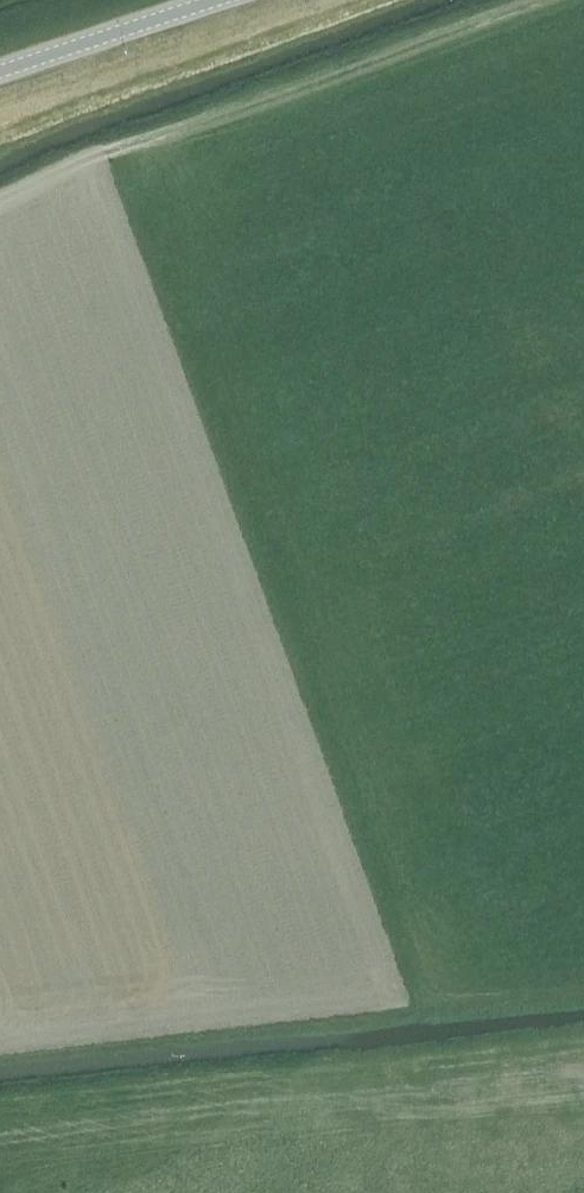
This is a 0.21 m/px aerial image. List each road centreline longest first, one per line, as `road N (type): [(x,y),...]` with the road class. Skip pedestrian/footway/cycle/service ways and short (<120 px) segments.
road 1 (unclassified): [(0,73),(217,0)]

